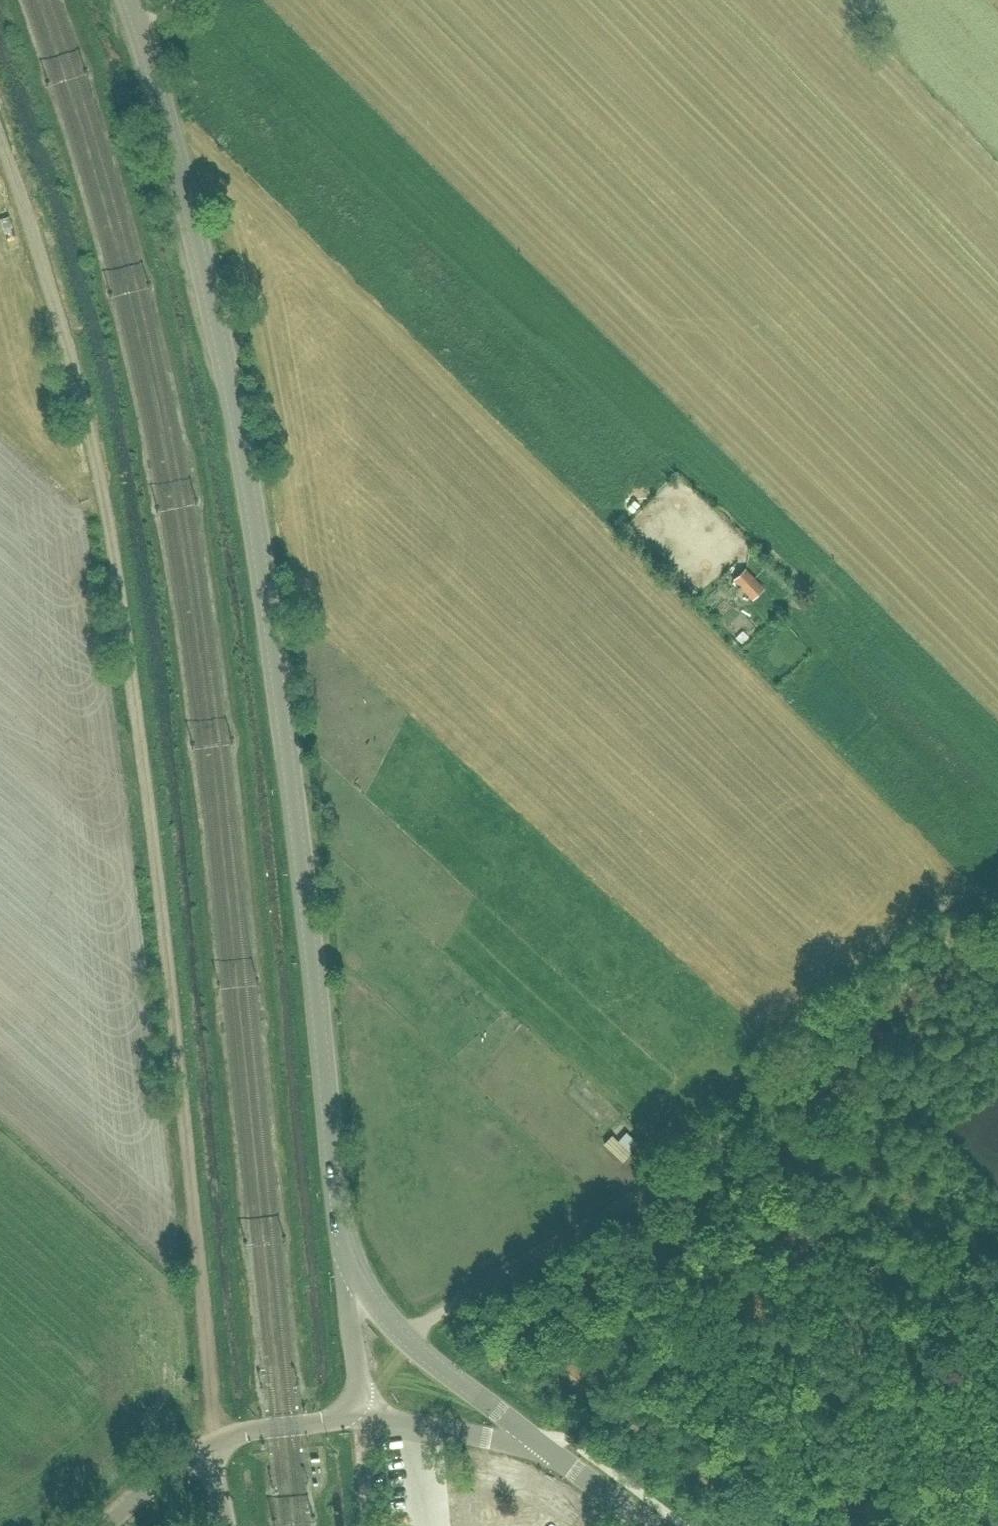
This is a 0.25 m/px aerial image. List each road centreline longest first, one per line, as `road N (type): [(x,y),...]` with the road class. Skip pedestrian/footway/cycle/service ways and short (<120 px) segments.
road 1 (track): [(211,1442),(191,1166),(121,616),(94,452),(0,144)]
road 2 (tertiary): [(350,1266),(273,638),(236,408),(169,131),(128,0)]
road 3 (track): [(407,1334),(652,1183),(739,1113),(905,932),(997,891)]
road 4 (tertiary): [(535,1439),(432,1358),(369,1299),(350,1266)]
road 5 (unclassified): [(535,1439),(361,1416)]
road 6 (unclassified): [(211,1442),(361,1416)]
road 7 (unclassified): [(361,1416),(345,1295),(350,1266)]
road 8 (tertiary): [(649,1525),(535,1439)]
road 9 (unclassified): [(101,1525),(211,1442)]

